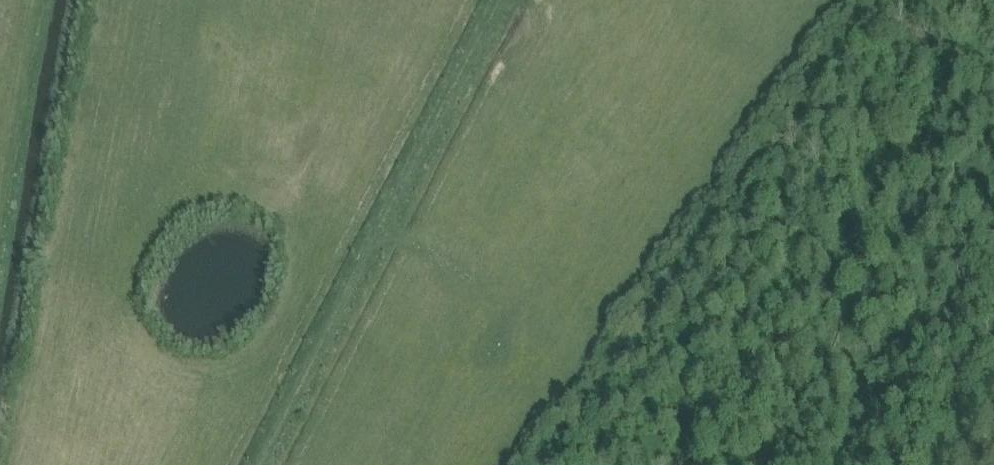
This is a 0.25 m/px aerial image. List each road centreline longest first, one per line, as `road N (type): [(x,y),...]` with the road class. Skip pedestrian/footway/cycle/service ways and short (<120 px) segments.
road 1 (track): [(260,464),(501,0)]

